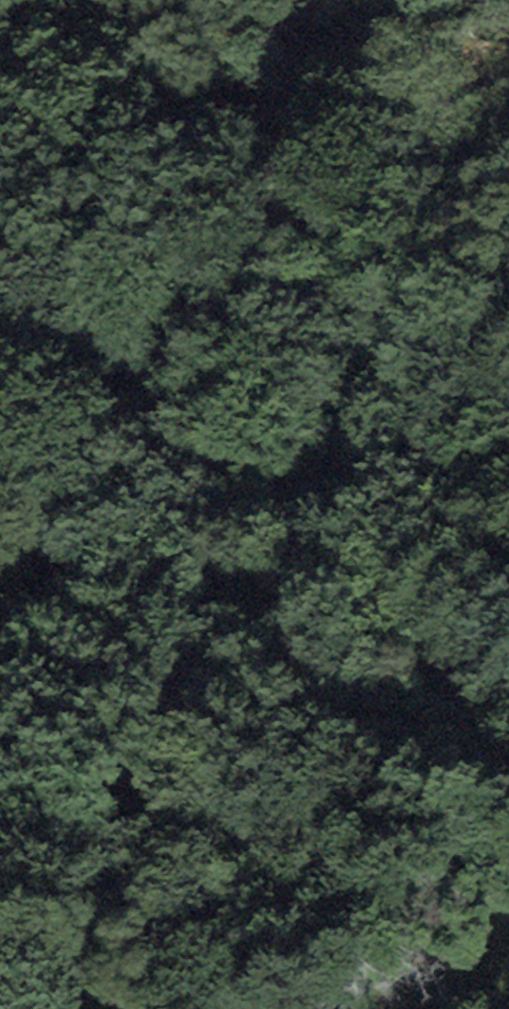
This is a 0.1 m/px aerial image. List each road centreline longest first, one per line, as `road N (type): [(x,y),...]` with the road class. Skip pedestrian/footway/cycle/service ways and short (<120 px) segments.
road 1 (track): [(0,383),(141,320),(177,319),(188,351),(176,396),(29,545),(2,587),(6,624),(51,634),(220,508),(317,421),(345,411),(366,429),(368,461),(102,823),(85,1008)]

